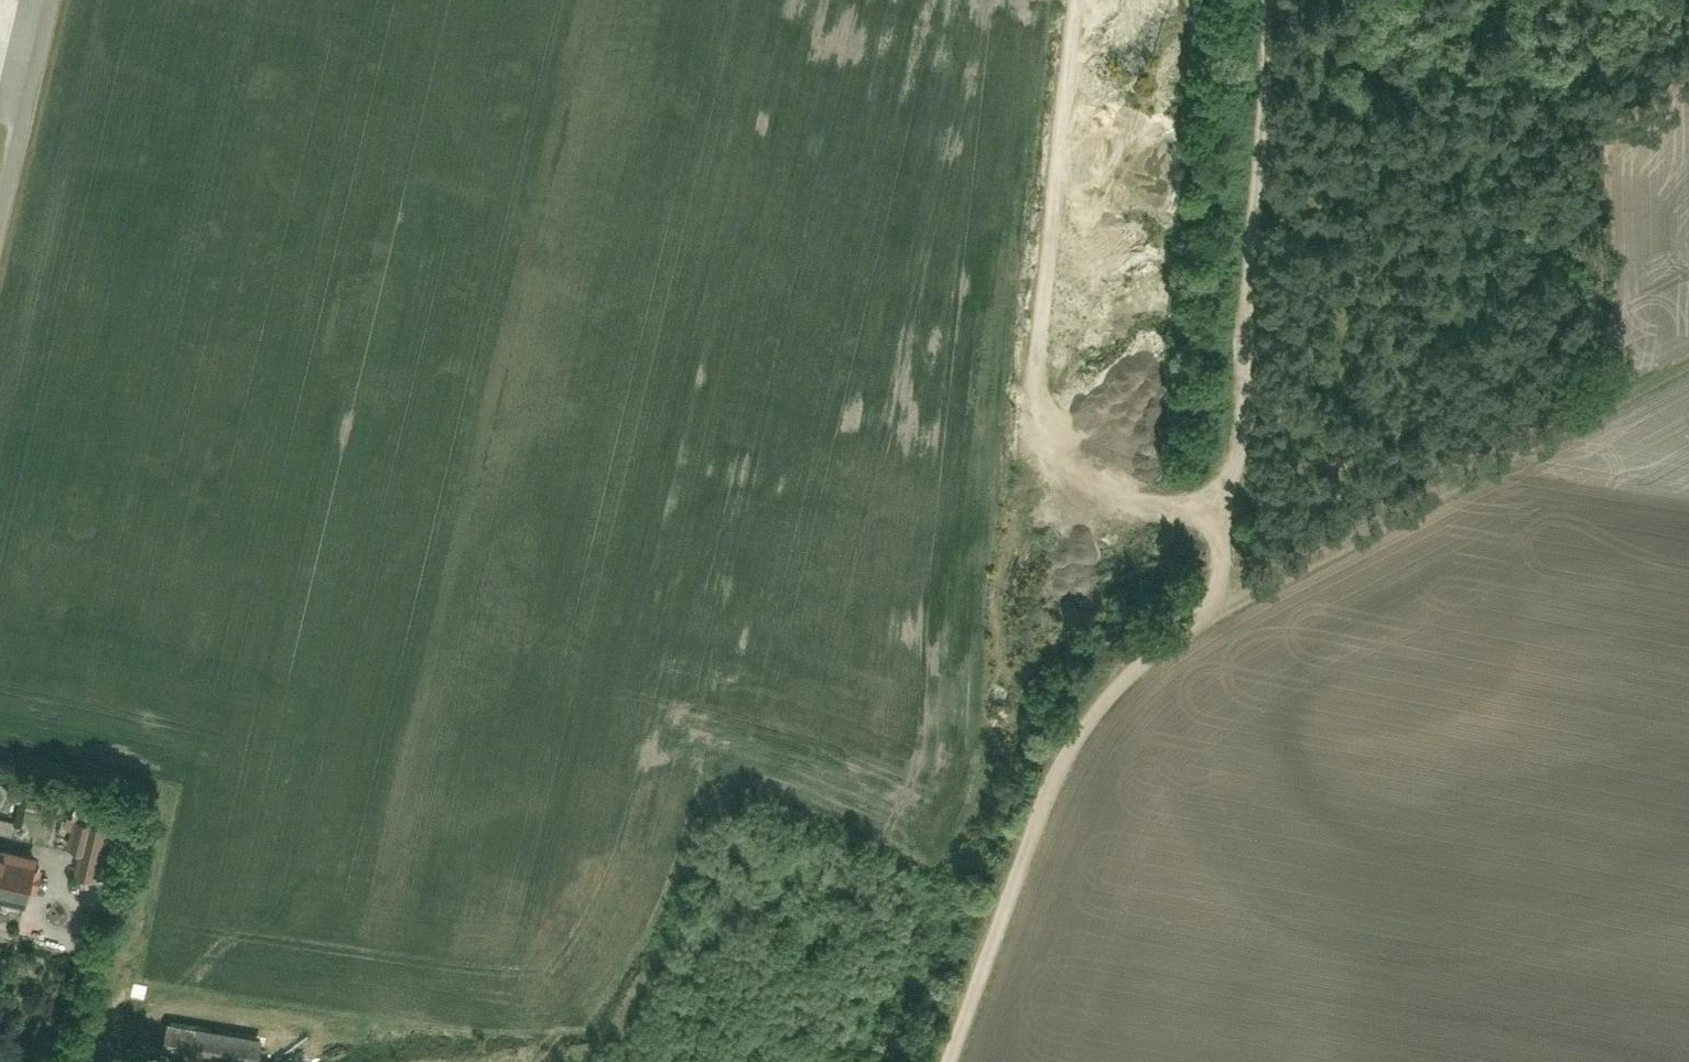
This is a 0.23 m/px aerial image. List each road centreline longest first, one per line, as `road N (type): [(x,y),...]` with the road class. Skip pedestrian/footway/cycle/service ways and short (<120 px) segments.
road 1 (track): [(1201,614),(1219,579),(1267,0)]
road 2 (track): [(1201,614),(1688,359)]
road 3 (track): [(944,1061),(1051,769),(1098,694),(1152,638),(1201,614)]
road 4 (residential): [(0,236),(57,0)]

